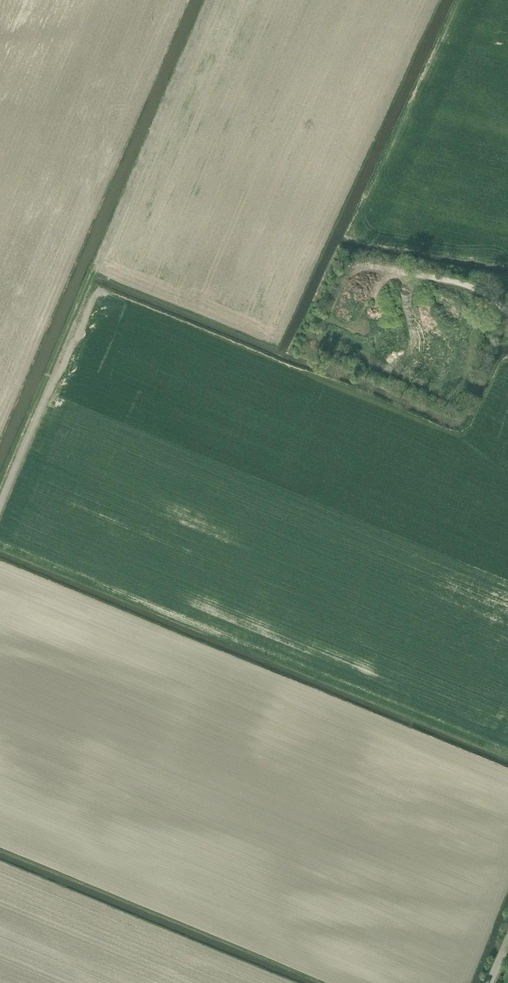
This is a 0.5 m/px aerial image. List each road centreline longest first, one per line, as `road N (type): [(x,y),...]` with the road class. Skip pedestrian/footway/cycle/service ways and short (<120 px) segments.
road 1 (track): [(0,493),(95,271)]

